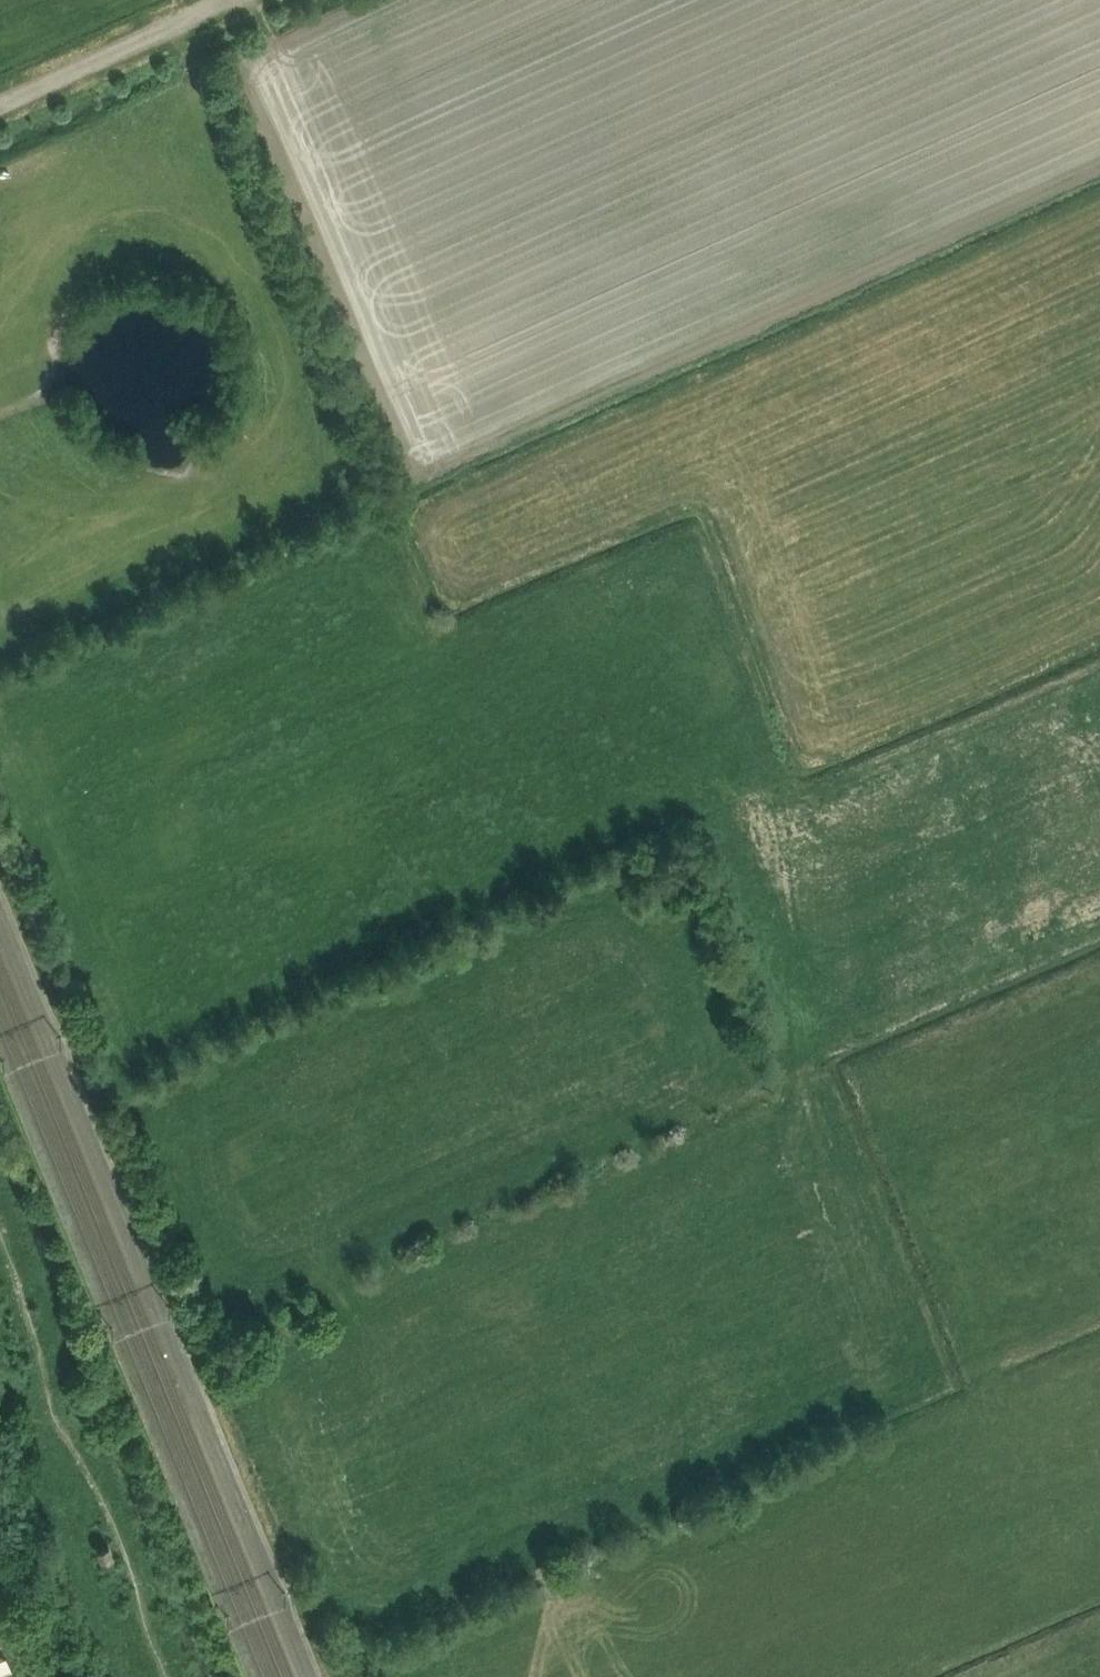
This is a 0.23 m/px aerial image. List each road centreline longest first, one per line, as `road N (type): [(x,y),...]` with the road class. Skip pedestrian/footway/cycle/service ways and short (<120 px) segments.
road 1 (unclassified): [(0,106),(226,0)]

